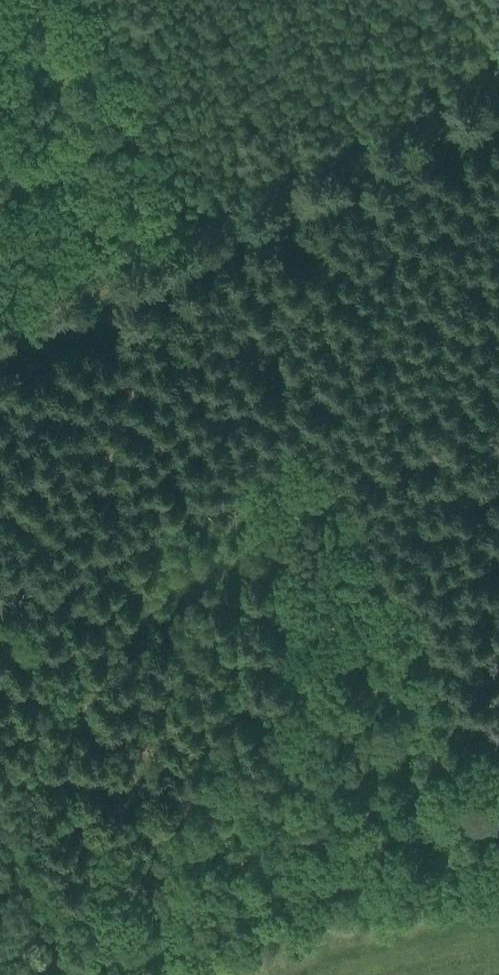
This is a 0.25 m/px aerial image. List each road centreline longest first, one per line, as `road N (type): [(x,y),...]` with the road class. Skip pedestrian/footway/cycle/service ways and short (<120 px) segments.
road 1 (track): [(498,120),(0,352)]
road 2 (track): [(0,945),(87,927),(498,768)]

